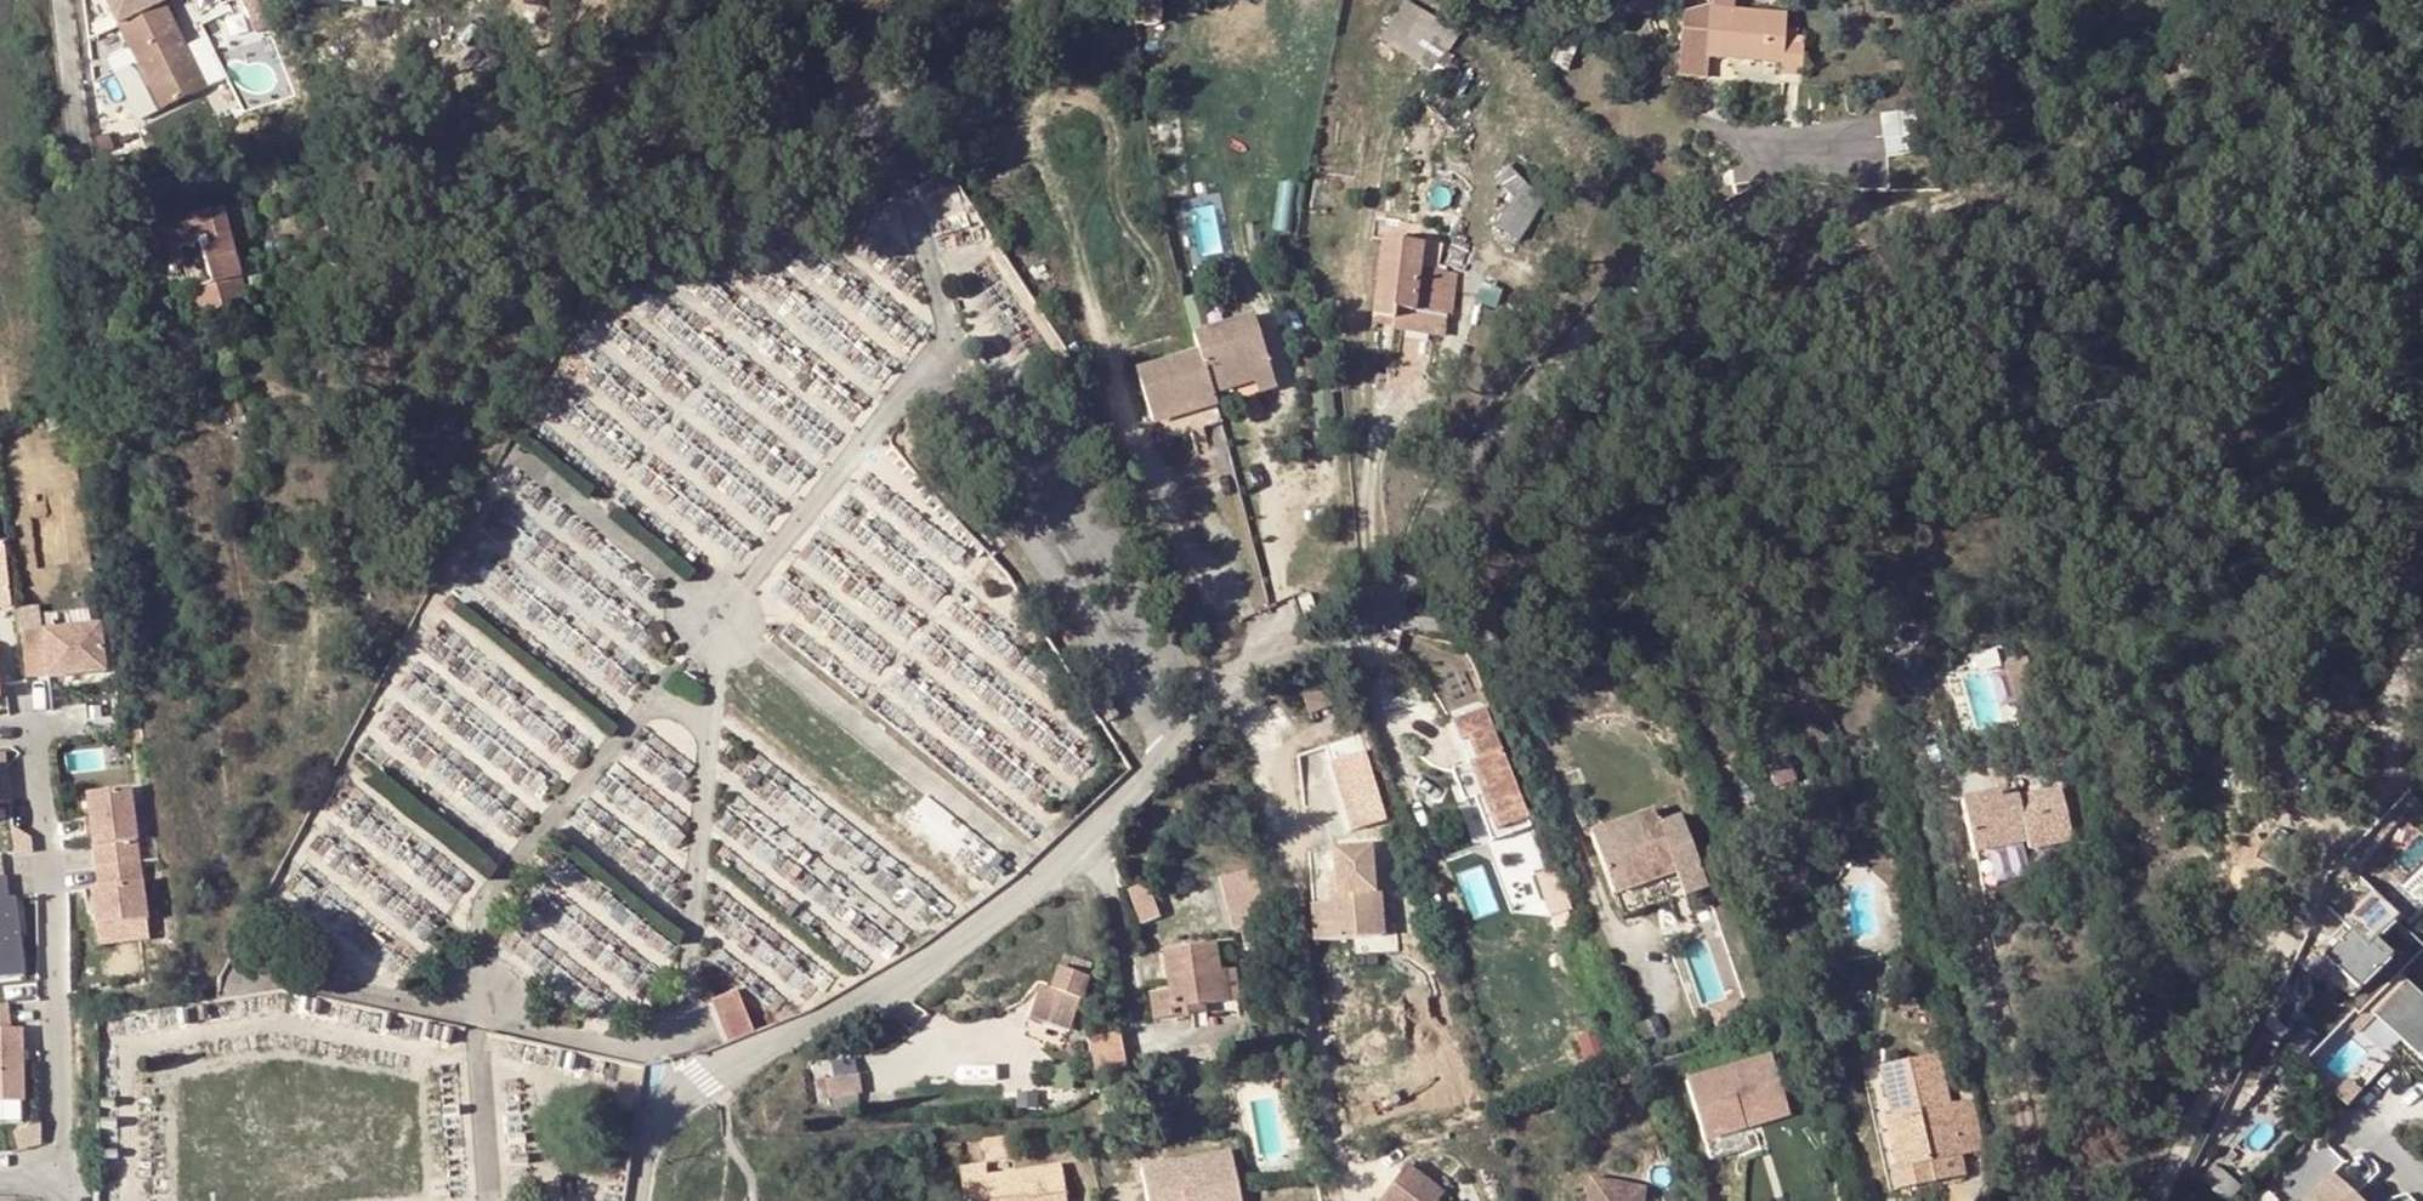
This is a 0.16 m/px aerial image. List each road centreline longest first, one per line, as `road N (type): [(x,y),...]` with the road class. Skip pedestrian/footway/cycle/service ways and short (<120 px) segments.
road 1 (unclassified): [(637,1200),(649,1122),(701,1077),(940,958),(1140,787),(1223,688),(1377,628),(1451,484),(1633,273),(1762,202),(1782,200)]
road 2 (track): [(2161,1200),(2330,864),(2378,808),(2398,698),(2422,625)]
road 3 (track): [(2280,0),(2227,20),(2173,87),(2123,104),(2027,182),(1930,211),(1858,214),(1805,198),(1782,200)]

